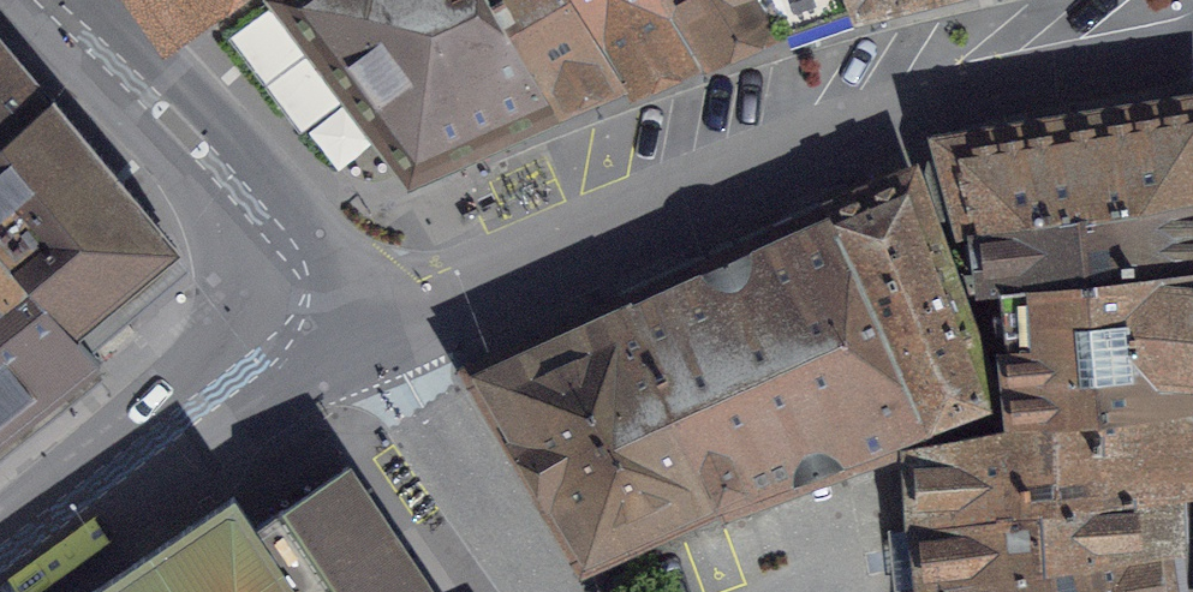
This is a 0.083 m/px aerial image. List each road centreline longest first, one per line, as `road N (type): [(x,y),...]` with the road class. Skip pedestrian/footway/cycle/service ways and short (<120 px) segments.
road 1 (residential): [(319,307),(451,268),(894,106),(1192,47)]
road 2 (primary): [(45,0),(181,129),(262,219),(319,307)]
road 3 (primary): [(319,307),(0,560)]
road 4 (residential): [(549,591),(414,404),(319,307)]

